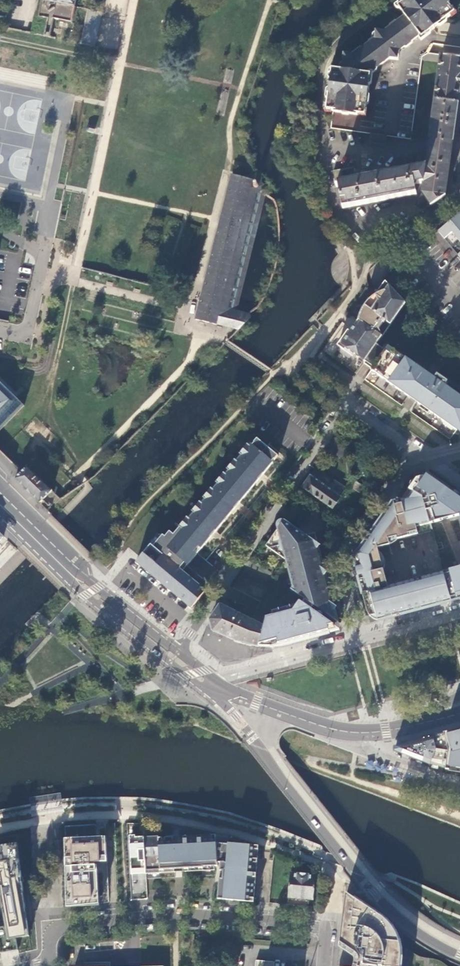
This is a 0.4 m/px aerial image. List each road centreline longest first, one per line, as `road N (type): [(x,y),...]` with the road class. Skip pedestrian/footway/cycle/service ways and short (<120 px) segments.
road 1 (primary): [(0,512),(85,595),(235,716),(374,888),(459,952)]
road 2 (residential): [(195,626),(354,407),(421,452)]
road 3 (residential): [(49,965),(52,930),(176,914),(319,930)]
road 4 (primary): [(178,650),(0,491)]
road 5 (residential): [(361,641),(339,540),(409,455),(421,452)]
road 6 (residential): [(361,641),(215,680)]
road 7 (primary): [(359,734),(237,697)]

